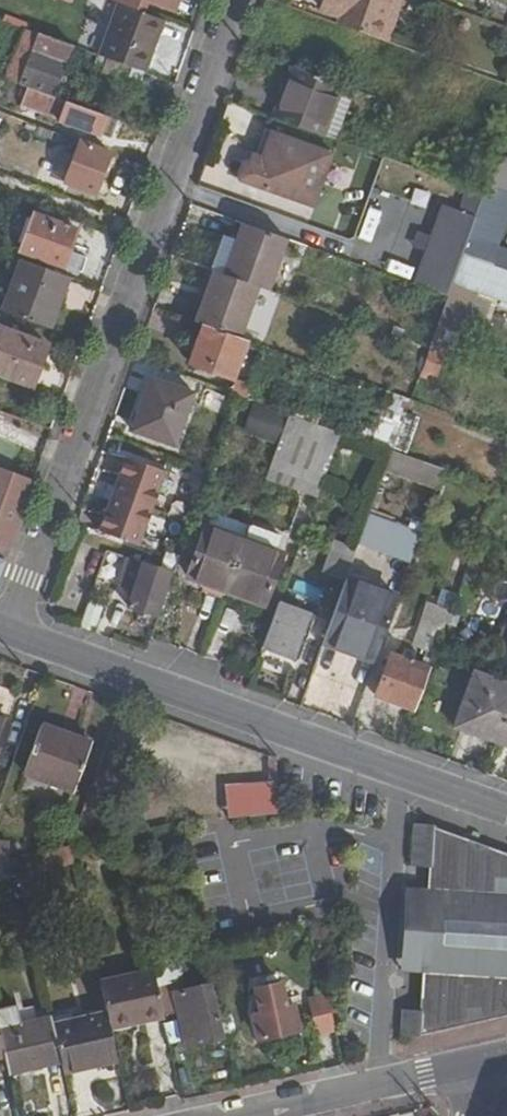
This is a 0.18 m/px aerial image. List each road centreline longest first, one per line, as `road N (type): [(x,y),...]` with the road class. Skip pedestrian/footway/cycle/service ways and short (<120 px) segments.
road 1 (residential): [(12,623),(245,0)]
road 2 (tertiary): [(12,623),(506,812)]
road 3 (tertiary): [(236,1115),(487,1064)]

